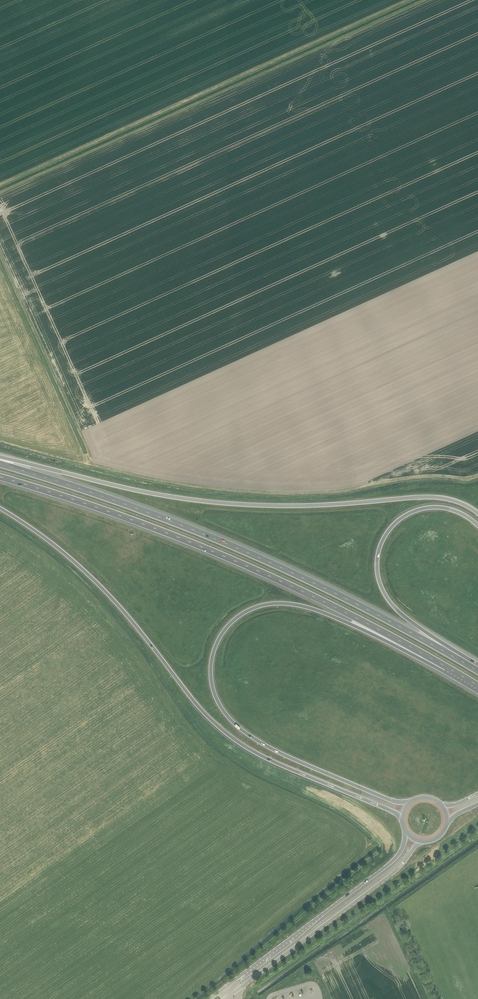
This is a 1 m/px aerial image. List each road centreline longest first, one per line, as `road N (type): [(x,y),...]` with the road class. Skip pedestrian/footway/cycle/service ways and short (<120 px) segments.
road 1 (motorway): [(410,802),(318,770),(242,730),(216,696),(213,656),(238,617),(285,603),(445,667)]
road 2 (motorway): [(477,672),(216,538),(0,464)]
road 3 (motorway): [(0,508),(95,581),(227,734),(402,817)]
road 4 (motorway): [(0,477),(238,562),(445,667)]
road 5 (motorway): [(477,513),(430,497),(204,501),(0,457)]
road 6 (motorway): [(477,665),(397,610),(377,568),(386,534),(416,511),(447,508),(477,525)]
road 7 (secondary): [(231,995),(391,874),(422,842)]
road 8 (secondary): [(406,832),(389,864),(225,988)]

